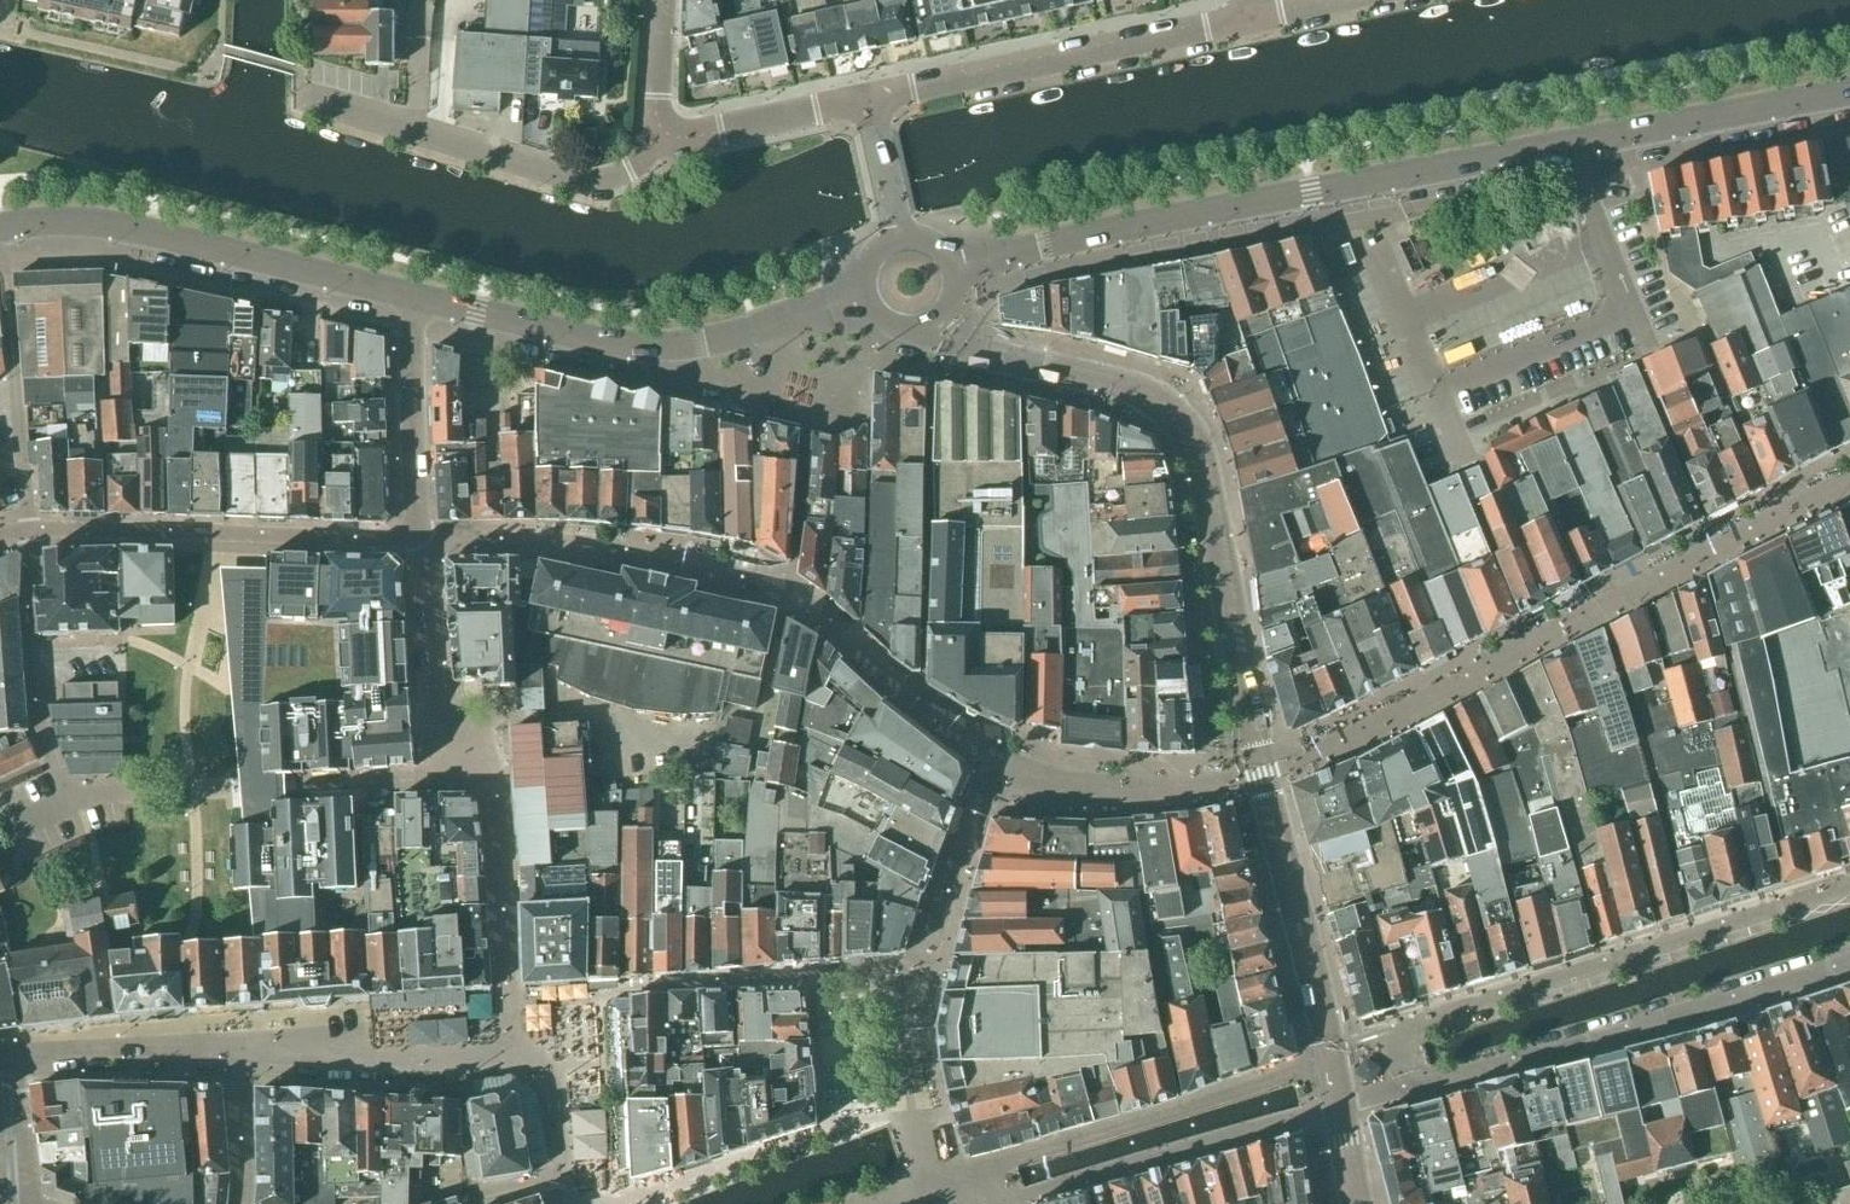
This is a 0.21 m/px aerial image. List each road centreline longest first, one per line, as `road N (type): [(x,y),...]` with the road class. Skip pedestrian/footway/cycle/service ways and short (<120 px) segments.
road 1 (secondary): [(955,267),(1849,87)]
road 2 (secondary): [(1327,1052),(1204,480),(1189,440),(1153,405),(969,349),(939,324)]
road 3 (residential): [(483,771),(496,796),(512,1055),(369,1063),(236,1053)]
road 4 (residential): [(1849,883),(1405,1027)]
road 5 (secondary): [(866,297),(698,344),(627,345),(415,299)]
road 6 (residential): [(1415,1087),(1849,963)]
road 7 (secondary): [(415,299),(124,229),(77,222),(0,232)]
road 8 (residential): [(415,535),(26,530),(0,537)]
road 9 (residential): [(653,137),(648,170),(637,185),(620,187),(304,92)]
road 10 (unclassified): [(868,96),(1247,15)]
road 11 (residential): [(16,1203),(7,1061),(236,1053)]
road 12 (residential): [(483,771),(433,692),(415,535)]
road 13 (residential): [(415,535),(415,299)]
road 14 (unclassified): [(653,137),(868,96)]
road 15 (residential): [(236,1053),(243,1203)]
road 16 (unclassified): [(899,241),(868,96)]
road 17 (unclassified): [(653,137),(662,0)]

